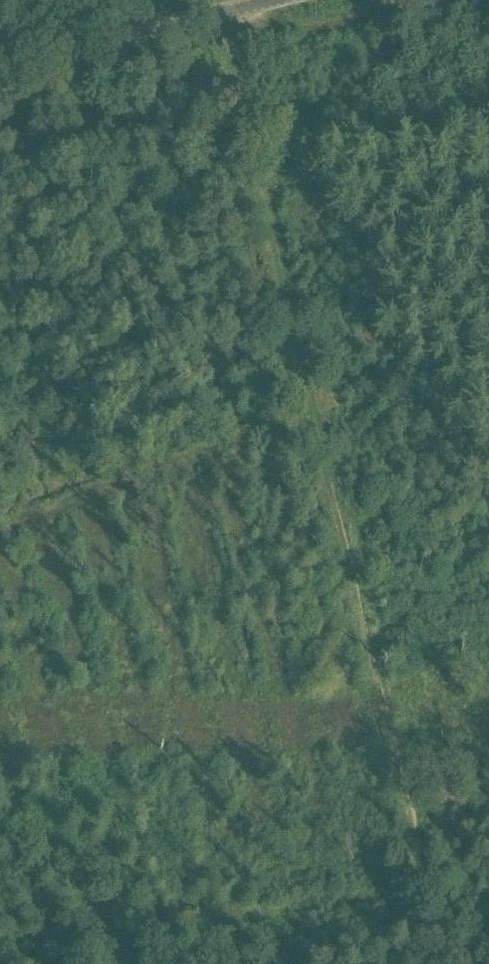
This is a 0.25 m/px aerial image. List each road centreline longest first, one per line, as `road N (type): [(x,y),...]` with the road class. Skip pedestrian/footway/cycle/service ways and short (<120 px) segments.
road 1 (unclassified): [(0,68),(289,0)]

